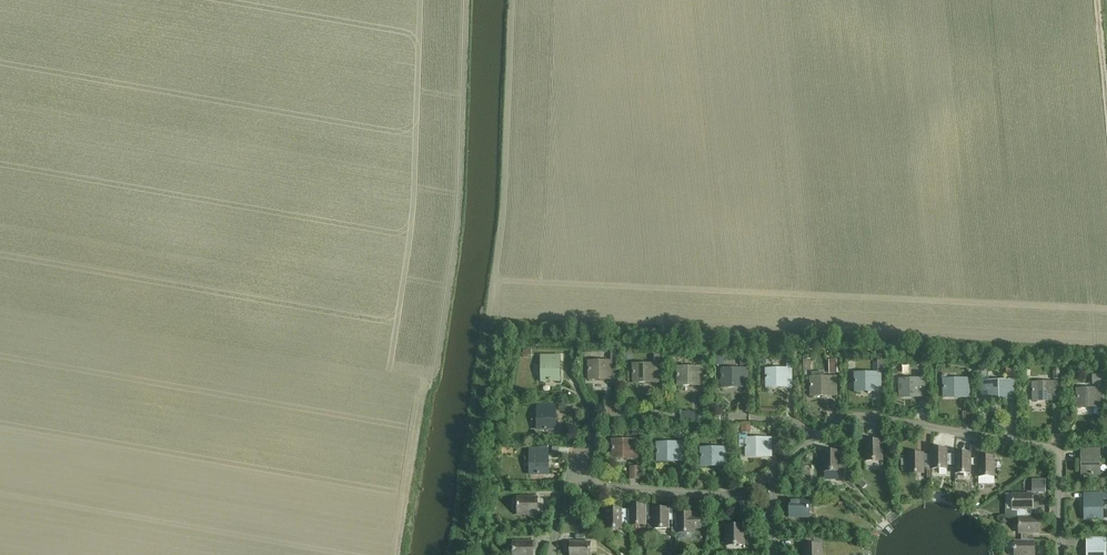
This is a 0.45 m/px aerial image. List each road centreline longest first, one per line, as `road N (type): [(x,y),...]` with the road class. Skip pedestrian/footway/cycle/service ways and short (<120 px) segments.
road 1 (residential): [(1063,554),(1060,455),(886,422),(813,441)]
road 2 (residential): [(738,496),(582,485)]
road 3 (residential): [(582,485),(598,417),(673,417)]

